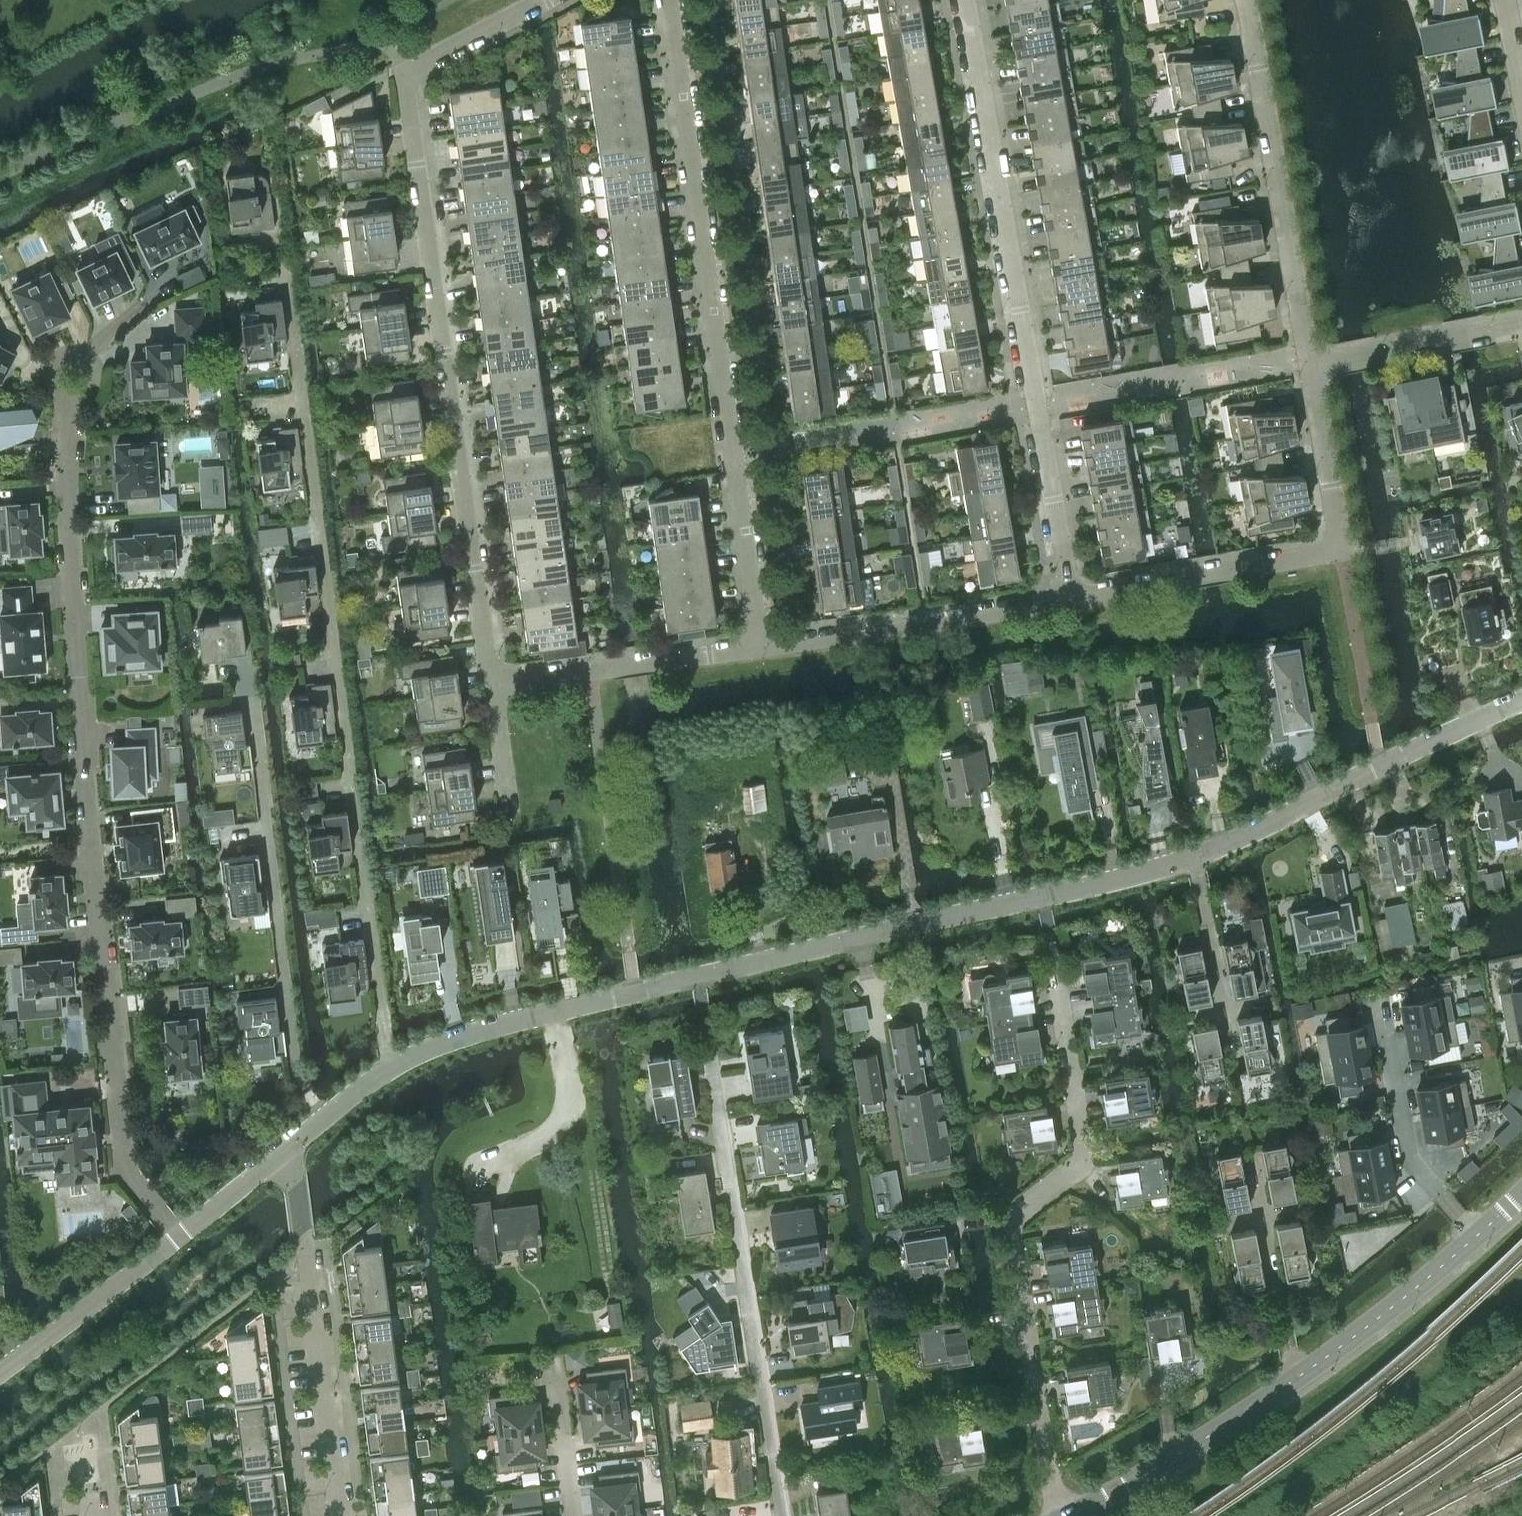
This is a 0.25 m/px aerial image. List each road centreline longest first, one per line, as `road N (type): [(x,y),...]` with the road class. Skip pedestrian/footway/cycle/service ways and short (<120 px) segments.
road 1 (residential): [(179,1237),(125,1151),(70,544),(72,376),(144,304)]
road 2 (residential): [(493,687),(408,84),(423,63),(542,0)]
road 3 (residential): [(760,648),(671,0)]
road 4 (residential): [(1061,1515),(1012,1223),(1083,1144),(1044,896)]
road 5 (residential): [(1071,596),(967,0)]
road 6 (residential): [(179,1237),(391,1064),(458,1036),(696,976)]
road 7 (residential): [(783,1515),(696,976)]
road 8 (residential): [(1071,596),(1342,548),(1310,369)]
road 9 (residential): [(1310,369),(1246,0)]
road 10 (residential): [(1193,857),(1521,700)]
road 11 (residential): [(696,976),(1044,896)]
road 12 (residential): [(760,648),(1071,596)]
road 13 (residential): [(339,1515),(303,1247)]
road 14 (residential): [(493,687),(760,648)]
road 15 (residential): [(1068,1515),(1294,1377)]
road 16 (residential): [(1294,1377),(1476,1235)]
road 17 (residential): [(1476,1235),(1409,1159),(1385,1032)]
road 18 (residential): [(1236,1078),(1193,857)]
road 19 (residential): [(0,1371),(179,1237)]
road 20 (residential): [(1310,369),(1521,327)]
road 21 (residential): [(1294,1377),(1256,1184)]
road 22 (residential): [(1044,896),(1193,857)]
road 23 (residential): [(574,1515),(554,1366)]

